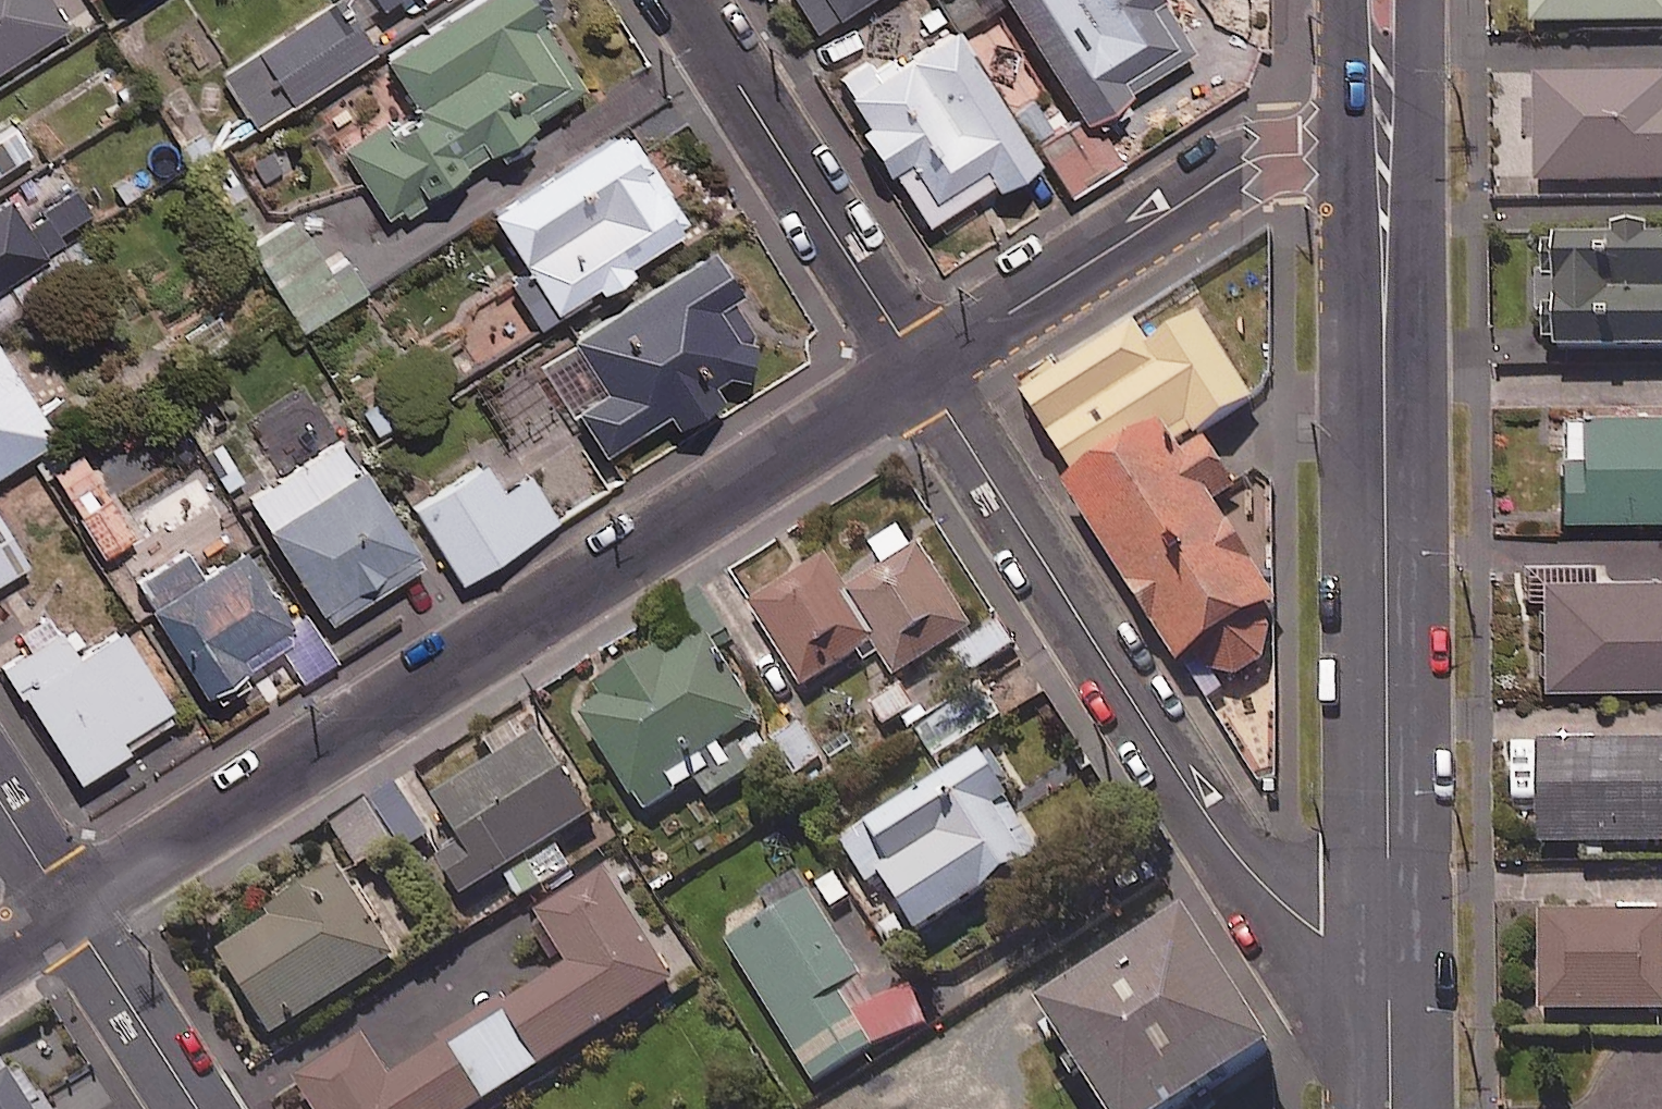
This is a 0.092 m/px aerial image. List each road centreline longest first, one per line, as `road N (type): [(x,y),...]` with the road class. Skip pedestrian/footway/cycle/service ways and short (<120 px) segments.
road 1 (residential): [(67,906),(921,369)]
road 2 (tertiary): [(1389,938),(1382,155)]
road 3 (residential): [(921,369),(1233,851),(1321,934),(1389,938)]
road 4 (residential): [(921,369),(1256,161),(1382,155)]
road 5 (residential): [(686,0),(921,369)]
road 6 (residential): [(196,1108),(67,906)]
road 7 (tertiary): [(1391,1108),(1389,938)]
road 8 (tertiary): [(1382,155),(1381,0)]
road 9 (residential): [(67,906),(0,800)]

